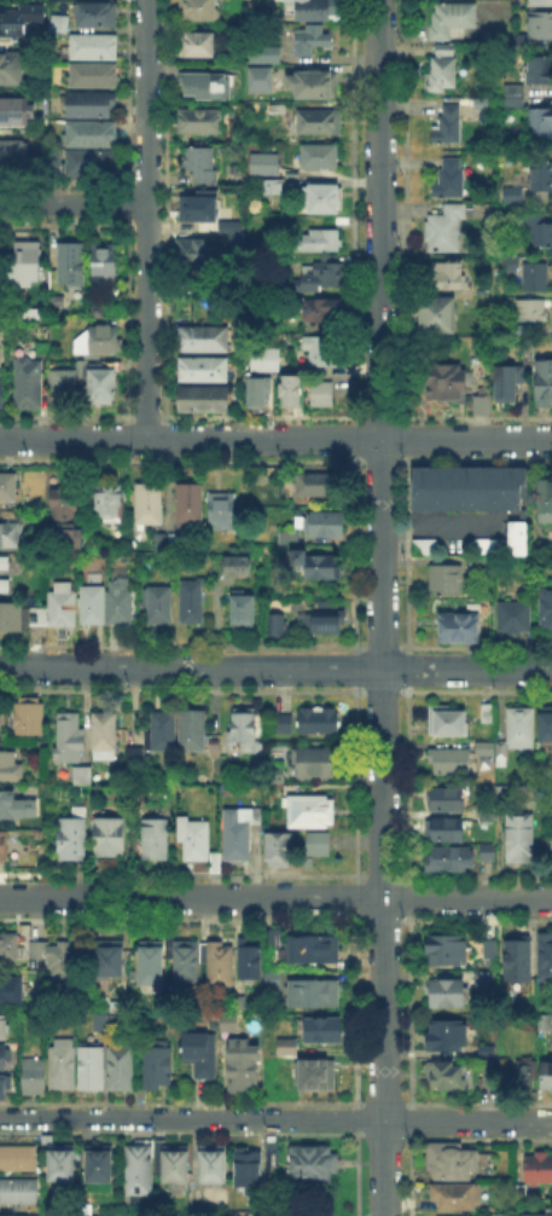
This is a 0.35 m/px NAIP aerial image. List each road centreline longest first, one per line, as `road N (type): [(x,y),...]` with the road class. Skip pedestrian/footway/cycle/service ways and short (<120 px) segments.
road 1 (residential): [(380,0),(382,1215)]
road 2 (residential): [(0,1117),(551,1121)]
road 3 (residential): [(0,896),(551,900)]
road 4 (residential): [(0,668),(551,670)]
road 5 (residential): [(0,440),(551,440)]
road 6 (residential): [(148,0),(144,439)]
road 7 (residential): [(0,202),(149,203)]

